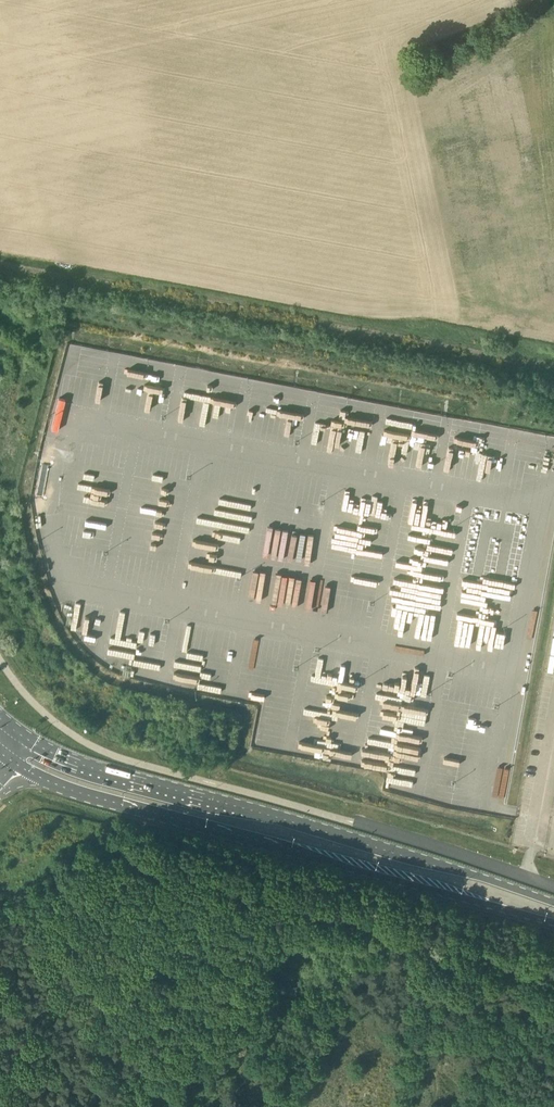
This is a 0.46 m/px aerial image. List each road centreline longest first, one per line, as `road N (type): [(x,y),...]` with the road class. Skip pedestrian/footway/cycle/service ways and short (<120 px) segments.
road 1 (secondary): [(14,764),(98,799),(553,922)]
road 2 (secondary): [(553,904),(103,771),(24,738)]
road 3 (track): [(440,1106),(439,1072),(335,980),(135,1106)]

